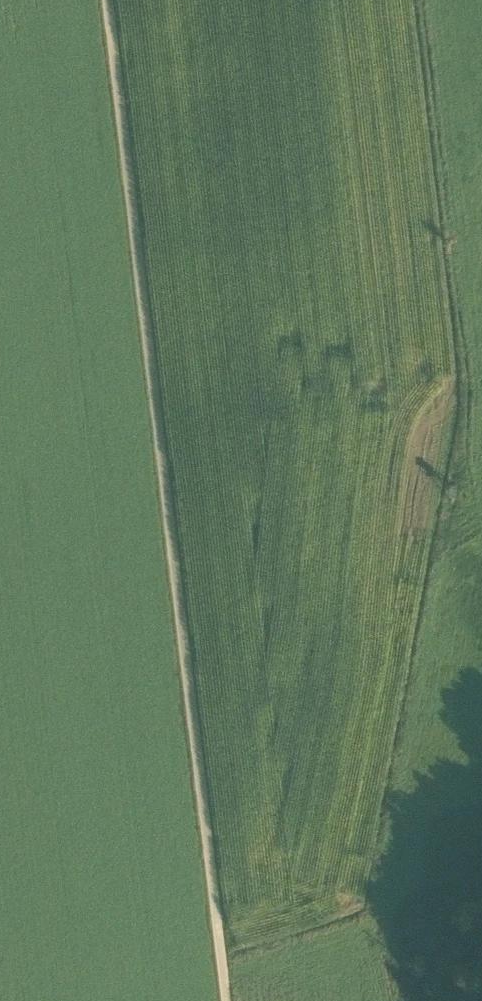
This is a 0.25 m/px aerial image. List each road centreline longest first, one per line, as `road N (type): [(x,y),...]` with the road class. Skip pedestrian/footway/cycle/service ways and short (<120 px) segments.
road 1 (track): [(106,0),(226,1000)]

